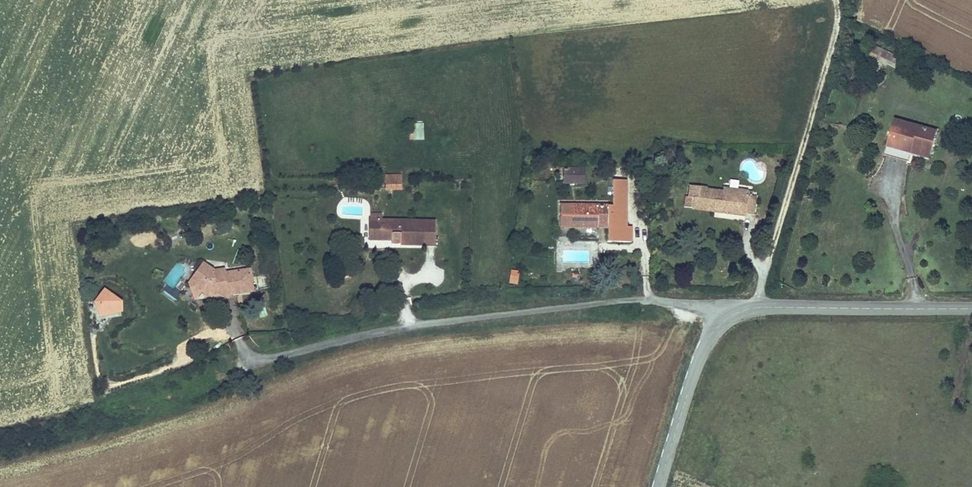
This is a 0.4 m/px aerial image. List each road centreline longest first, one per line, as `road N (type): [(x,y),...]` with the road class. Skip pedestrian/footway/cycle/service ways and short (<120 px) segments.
road 1 (unclassified): [(724,321),(703,307),(617,302),(380,332),(252,366)]
road 2 (track): [(753,307),(829,59),(835,0)]
road 3 (unclassified): [(724,321),(753,307),(971,308)]
road 4 (unclassified): [(658,486),(701,352),(724,321)]

